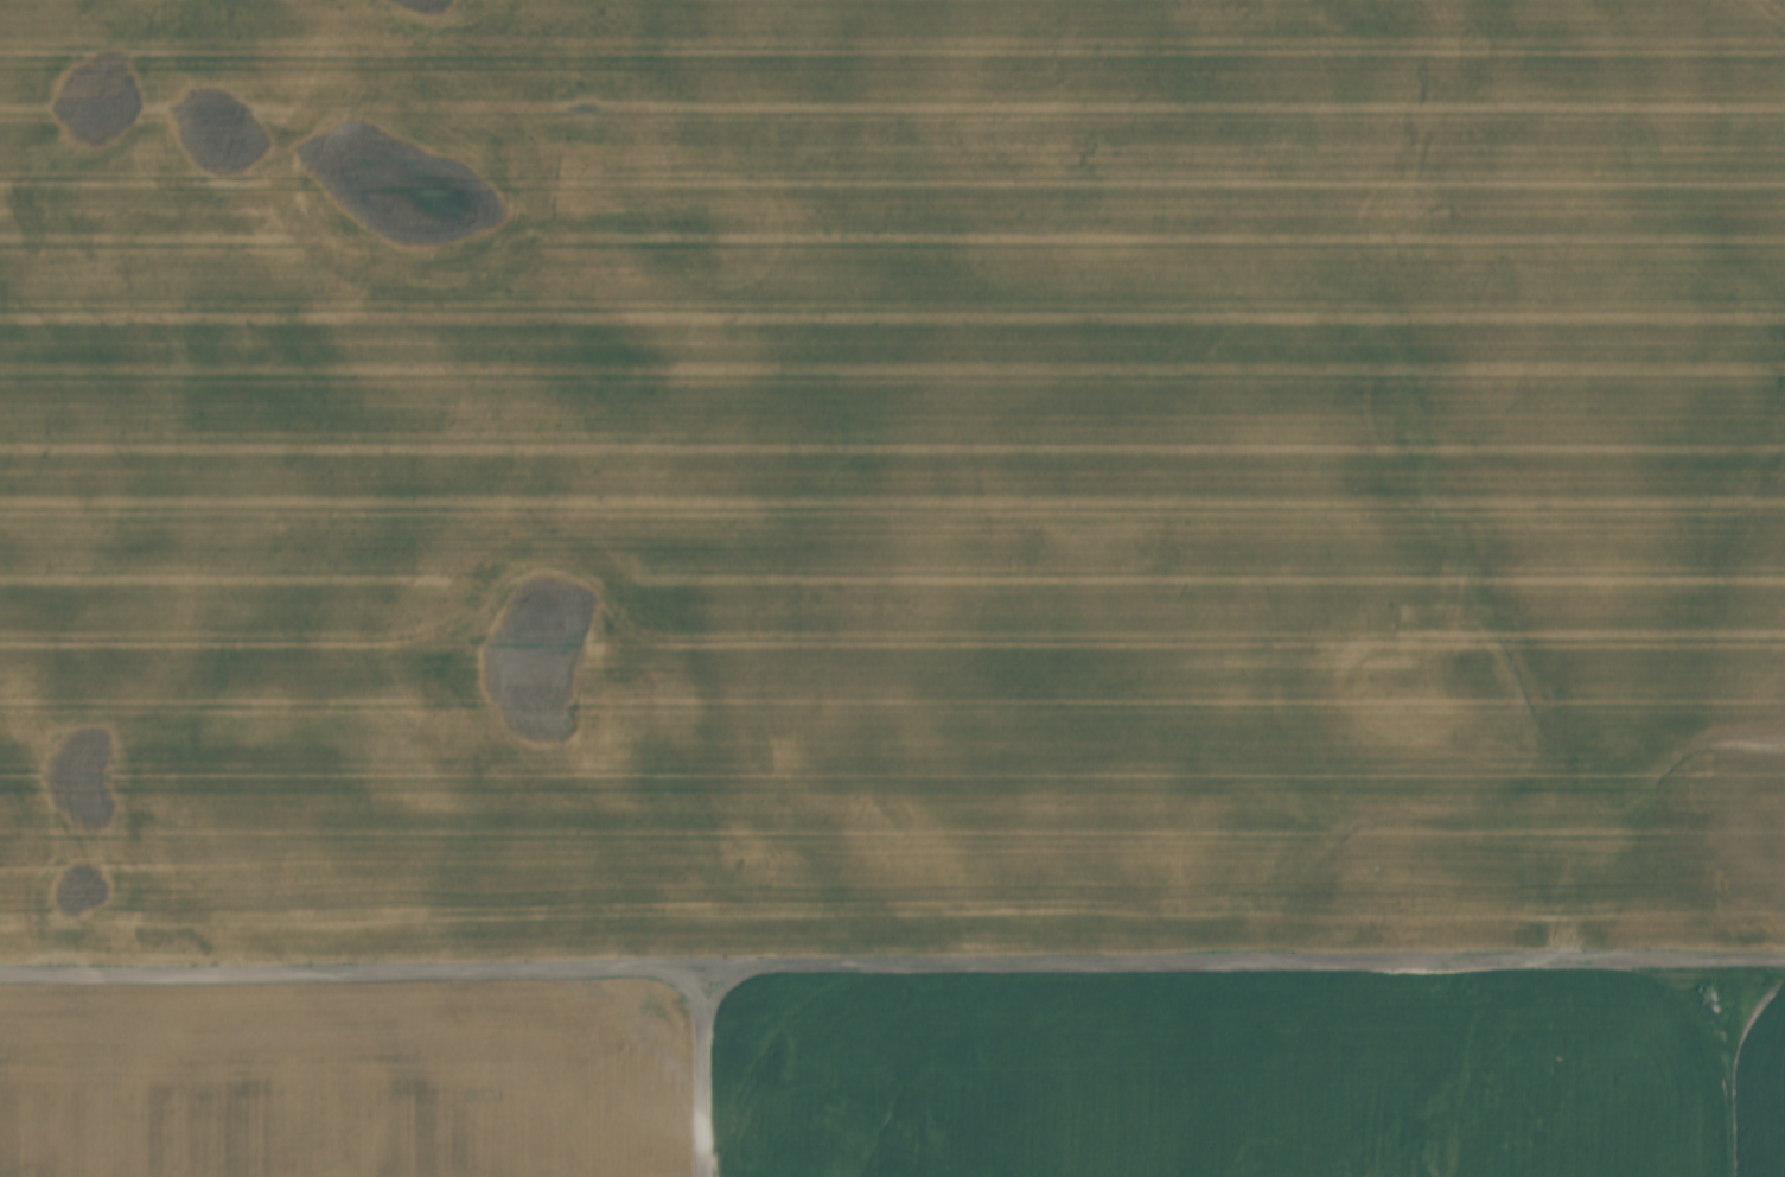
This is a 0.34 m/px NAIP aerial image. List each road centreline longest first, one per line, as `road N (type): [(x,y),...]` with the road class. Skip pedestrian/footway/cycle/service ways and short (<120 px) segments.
road 1 (track): [(0,974),(1784,968)]
road 2 (track): [(731,1176),(732,1133),(754,1067),(778,1029),(853,972)]
road 3 (track): [(732,1133),(699,1069),(649,1019),(563,973)]

